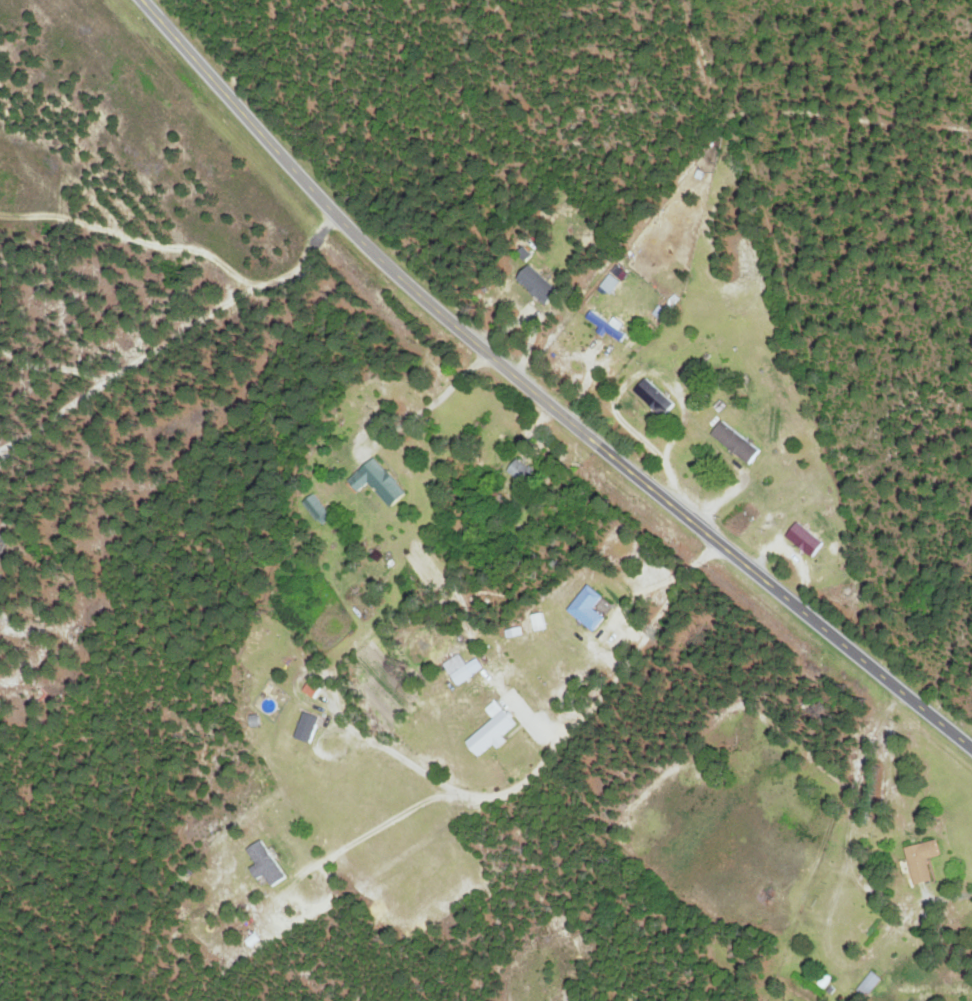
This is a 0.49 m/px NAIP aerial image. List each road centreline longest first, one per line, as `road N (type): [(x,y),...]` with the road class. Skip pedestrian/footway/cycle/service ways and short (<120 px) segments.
road 1 (residential): [(899,686),(392,274),(148,0)]
road 2 (residential): [(708,530),(607,685),(523,780),(489,801),(465,802),(417,769)]
road 3 (residential): [(309,244),(289,272),(224,288),(48,406)]

